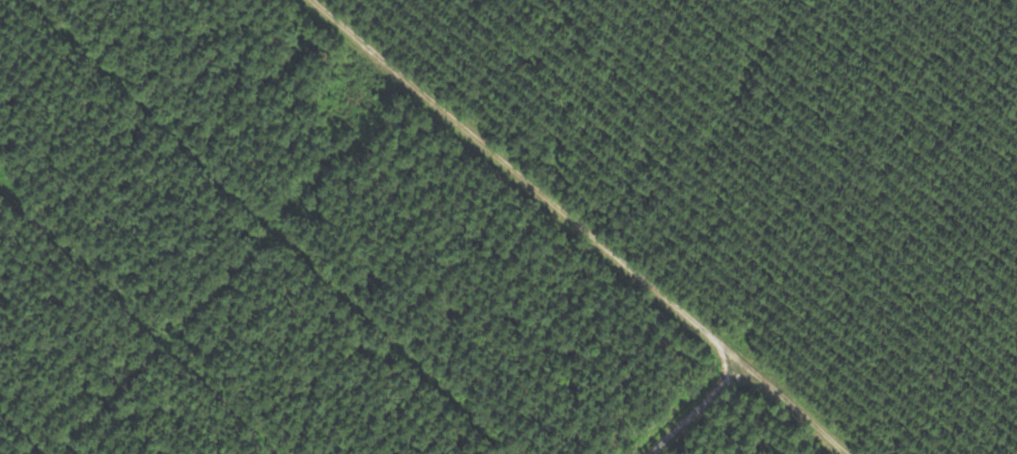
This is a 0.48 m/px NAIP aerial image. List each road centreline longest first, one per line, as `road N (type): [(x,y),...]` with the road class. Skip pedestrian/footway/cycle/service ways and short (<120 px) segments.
road 1 (track): [(889,453),(740,313),(359,0)]
road 2 (track): [(619,453),(752,324)]

